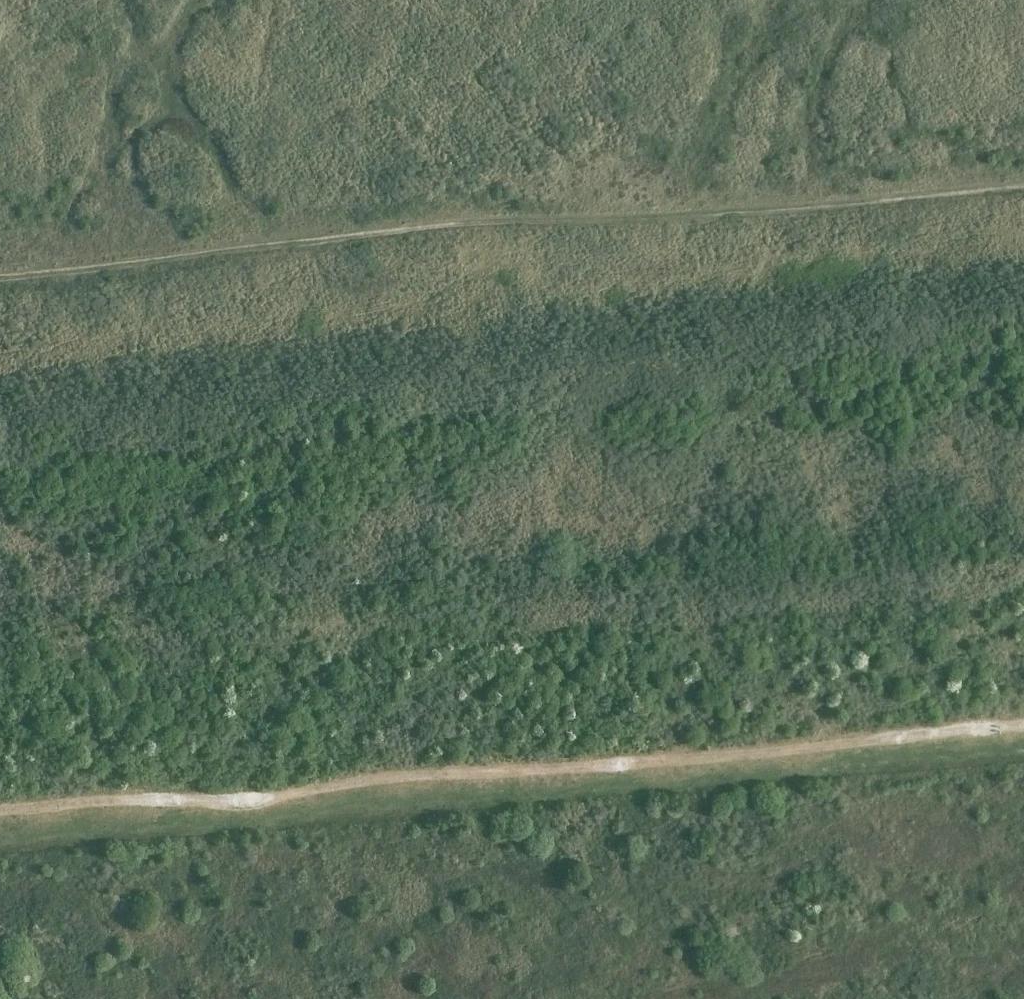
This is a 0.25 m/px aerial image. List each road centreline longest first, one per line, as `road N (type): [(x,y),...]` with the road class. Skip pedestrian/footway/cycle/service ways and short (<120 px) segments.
road 1 (track): [(0,814),(1023,720)]
road 2 (track): [(1023,182),(424,225),(0,270)]

